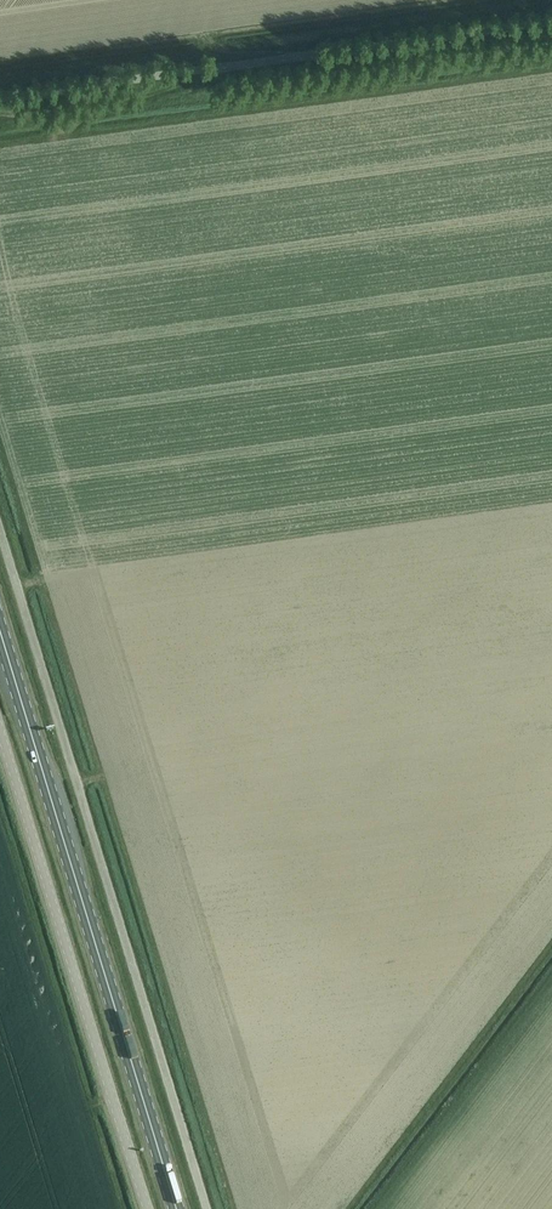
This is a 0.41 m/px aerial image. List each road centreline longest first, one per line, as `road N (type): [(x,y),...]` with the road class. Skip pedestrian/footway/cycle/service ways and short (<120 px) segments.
road 1 (unclassified): [(207,1208),(0,533)]
road 2 (primary): [(0,632),(176,1208)]
road 3 (unclassified): [(0,100),(551,20)]
road 4 (unclassified): [(148,1208),(0,725)]

